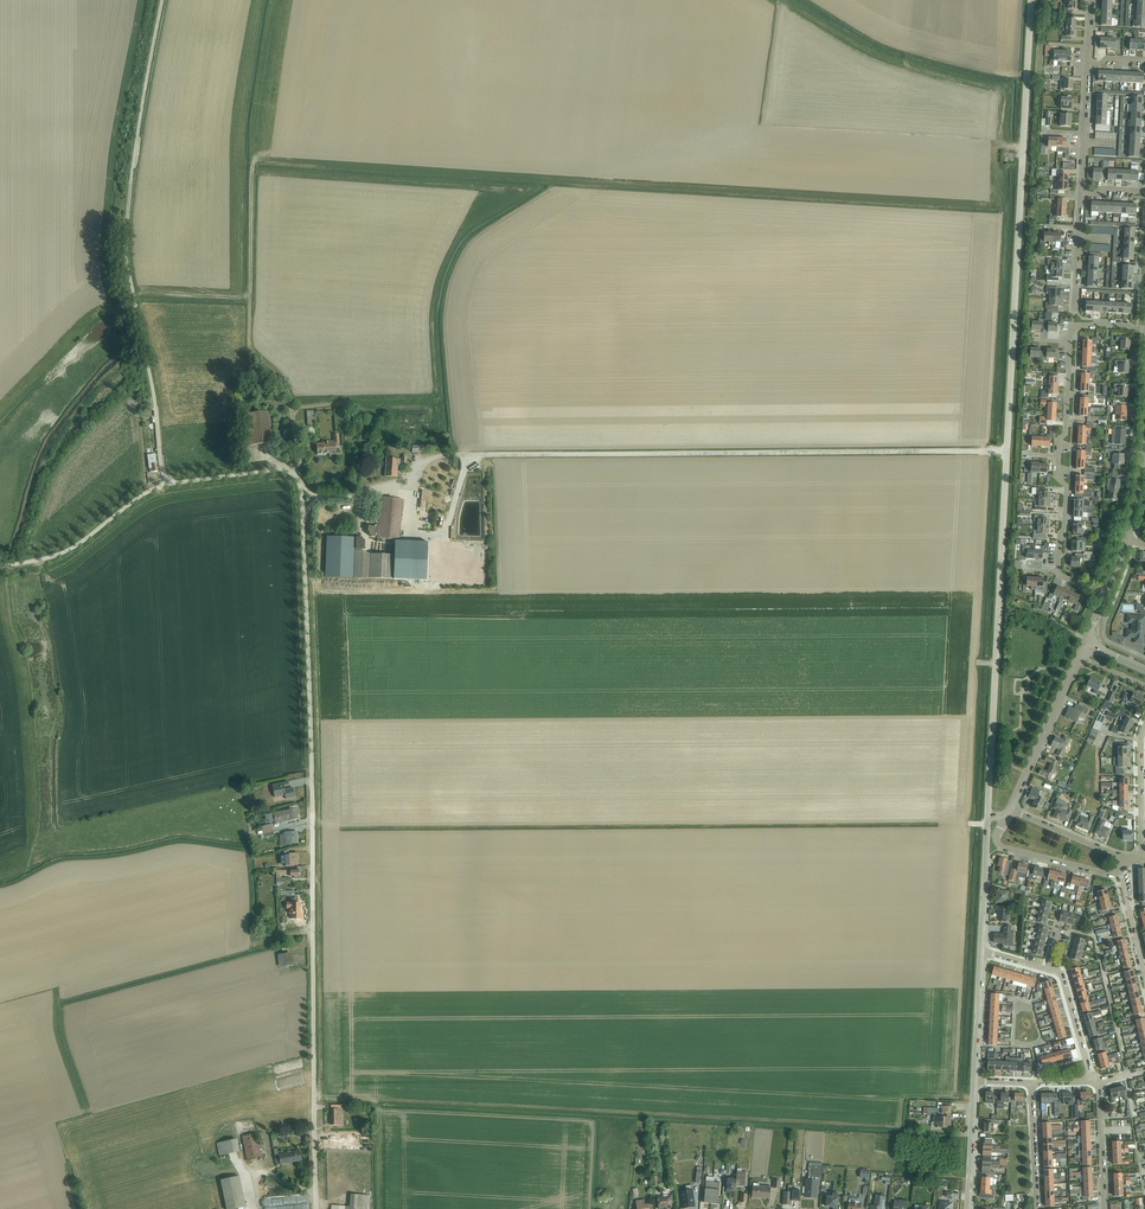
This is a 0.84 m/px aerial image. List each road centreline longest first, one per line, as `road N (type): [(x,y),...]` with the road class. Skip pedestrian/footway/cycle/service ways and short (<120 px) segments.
road 1 (unclassified): [(316,1208),(301,491),(282,470),(167,484)]
road 2 (track): [(308,510),(317,743),(321,1073),(314,1096)]
road 3 (unclassified): [(1001,567),(1031,0)]
road 4 (track): [(1007,451),(458,455)]
road 5 (unclassified): [(167,484),(126,247),(162,0)]
road 6 (track): [(318,1096),(347,1095),(352,1086),(349,840),(318,835)]
road 7 (track): [(294,424),(283,382),(250,342),(252,172),(270,154)]
road 8 (track): [(13,565),(9,605),(28,672),(37,780),(33,844)]
road 9 (residential): [(988,816),(1001,567)]
road 10 (unclassified): [(167,484),(67,551),(0,567)]
road 11 (track): [(0,417),(95,319),(137,312)]
road 12 (tertiary): [(1010,810),(1079,657)]
road 13 (residential): [(1119,873),(1004,848),(996,838),(1006,817)]
road 14 (tertiary): [(980,953),(988,816)]
road 15 (residential): [(1141,858),(1144,725)]
road 16 (tertiary): [(974,1081),(980,953)]
road 17 (tertiary): [(967,1208),(974,1081)]
road 18 (residential): [(1090,1082),(1058,972),(1047,968)]
road 19 (residential): [(1105,1208),(1098,1082)]
road 20 (residential): [(1037,1208),(1031,1083)]
road 21 (residential): [(1125,858),(1010,810)]
road 22 (residential): [(1057,572),(1067,487),(1057,477),(1058,456)]
road 23 (track): [(292,416),(337,404),(411,409)]

